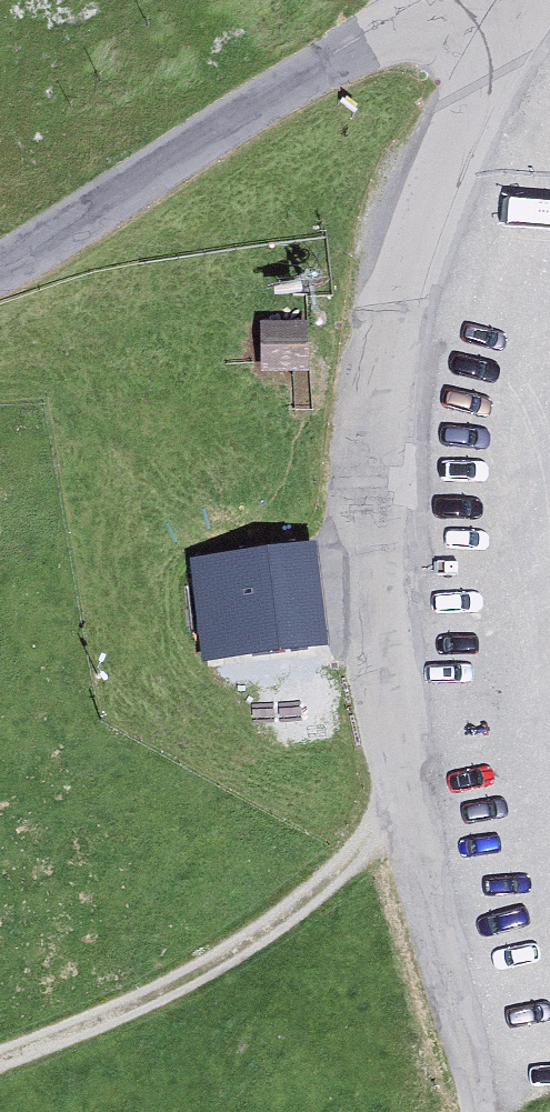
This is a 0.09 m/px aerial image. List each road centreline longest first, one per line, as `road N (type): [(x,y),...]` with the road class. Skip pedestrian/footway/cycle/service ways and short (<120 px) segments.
road 1 (tertiary): [(476,1059),(403,794),(383,578),(388,469),(414,288),(469,103),(510,0)]
road 2 (track): [(0,1055),(145,1003),(259,927),(403,794),(549,790)]
road 3 (residential): [(0,275),(256,102),(395,23),(465,0)]

